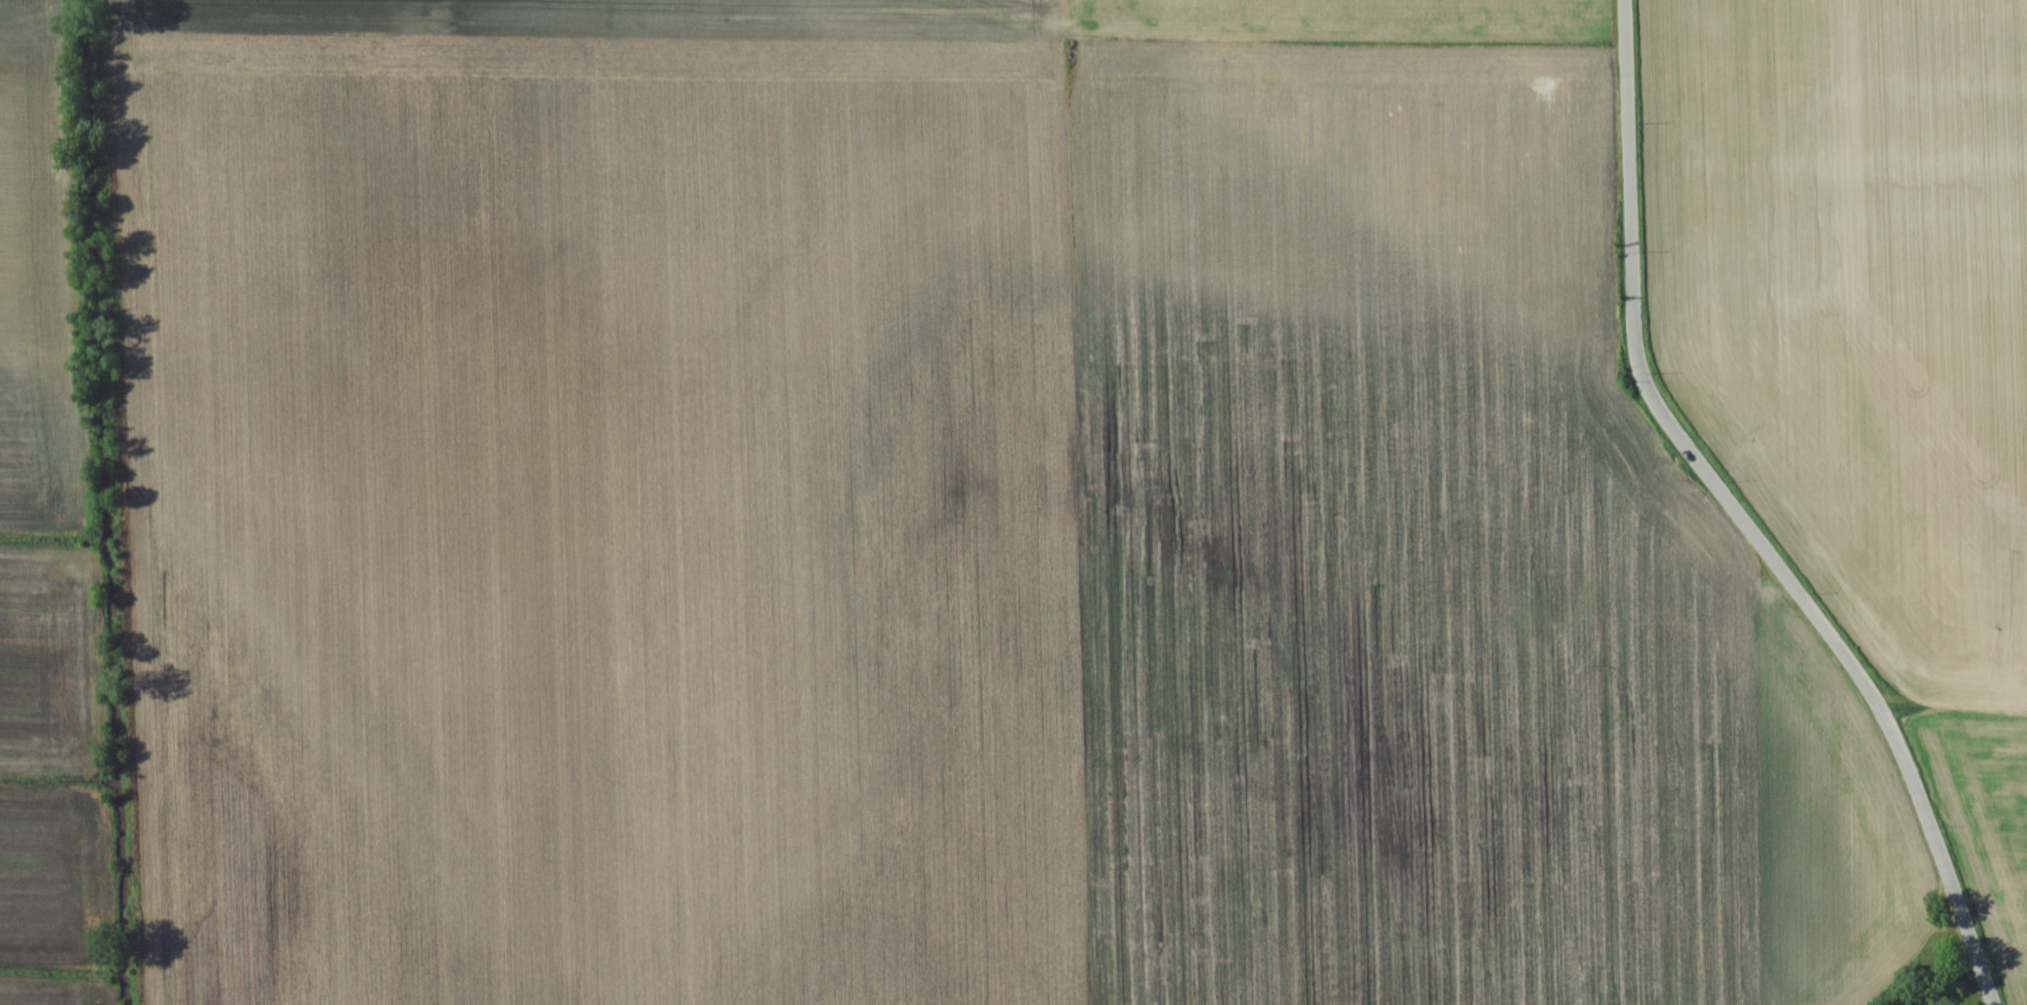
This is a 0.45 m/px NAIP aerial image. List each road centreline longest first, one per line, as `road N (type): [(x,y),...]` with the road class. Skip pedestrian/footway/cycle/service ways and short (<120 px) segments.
road 1 (residential): [(1997,1004),(1885,720),(1805,597),(1652,399),(1634,358),(1625,0)]

